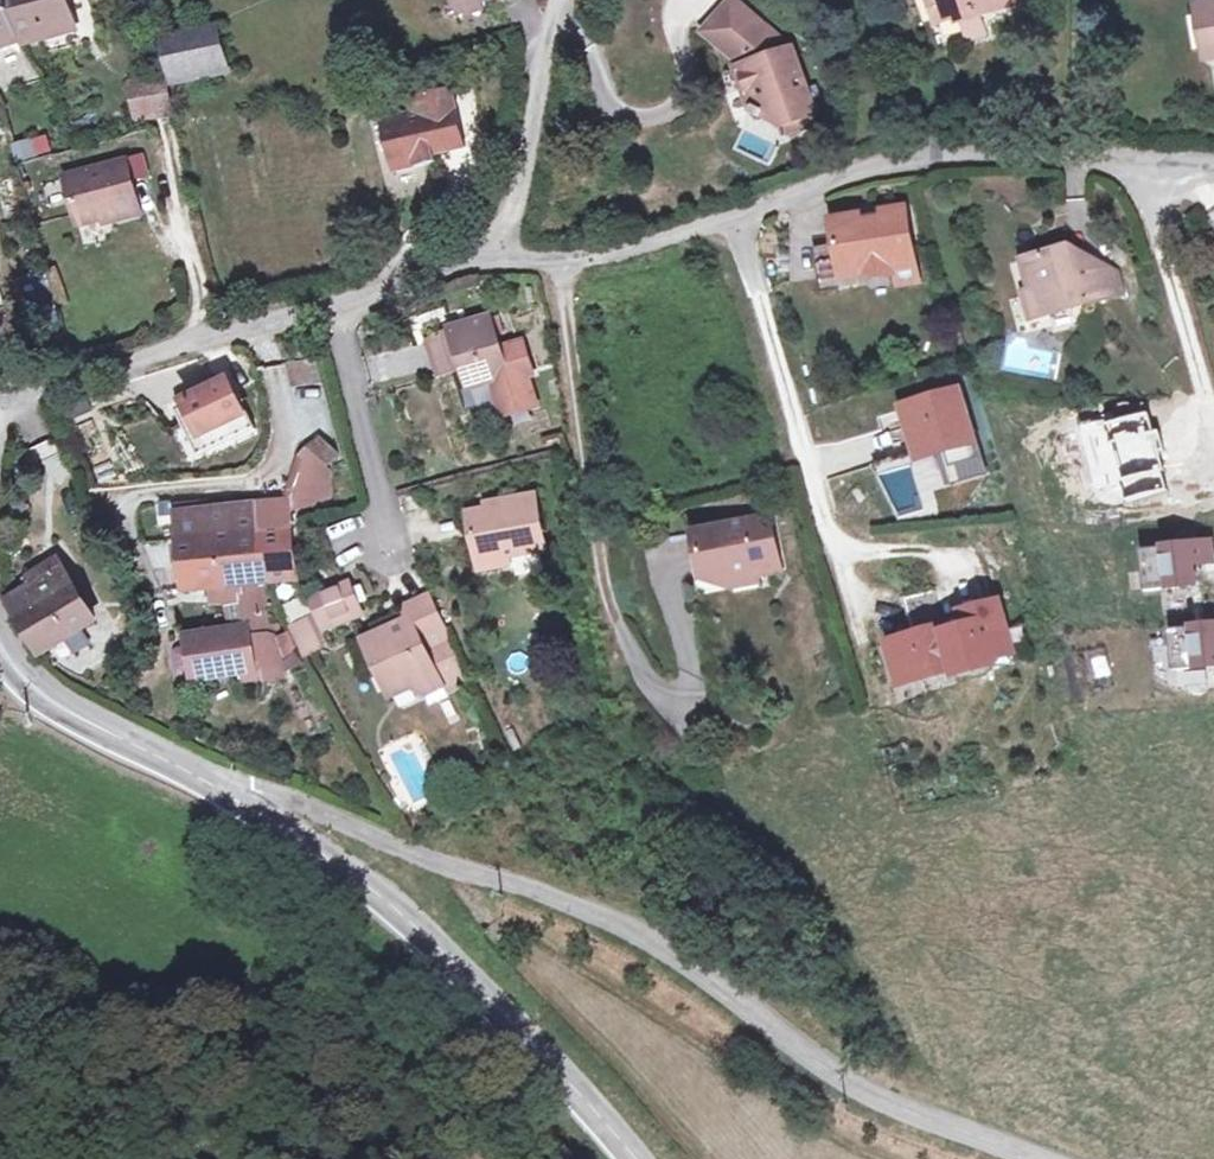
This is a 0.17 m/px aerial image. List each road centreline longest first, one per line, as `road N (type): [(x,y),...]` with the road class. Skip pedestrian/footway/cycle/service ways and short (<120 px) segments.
road 1 (unclassified): [(236,789),(286,798),(470,876),(610,920),(716,984),(817,1073),(1028,1158)]
road 2 (tertiary): [(627,1158),(505,1020),(388,905),(236,789)]
road 3 (residential): [(0,395),(263,331),(486,254)]
road 4 (residential): [(1213,173),(981,156),(883,161),(737,221)]
road 5 (residential): [(848,592),(737,221)]
road 6 (tertiary): [(236,789),(46,708),(0,665)]
road 7 (residential): [(486,254),(522,188),(557,0)]
road 8 (residential): [(737,221),(565,262),(486,254)]
road 9 (track): [(168,129),(205,313),(198,345)]

